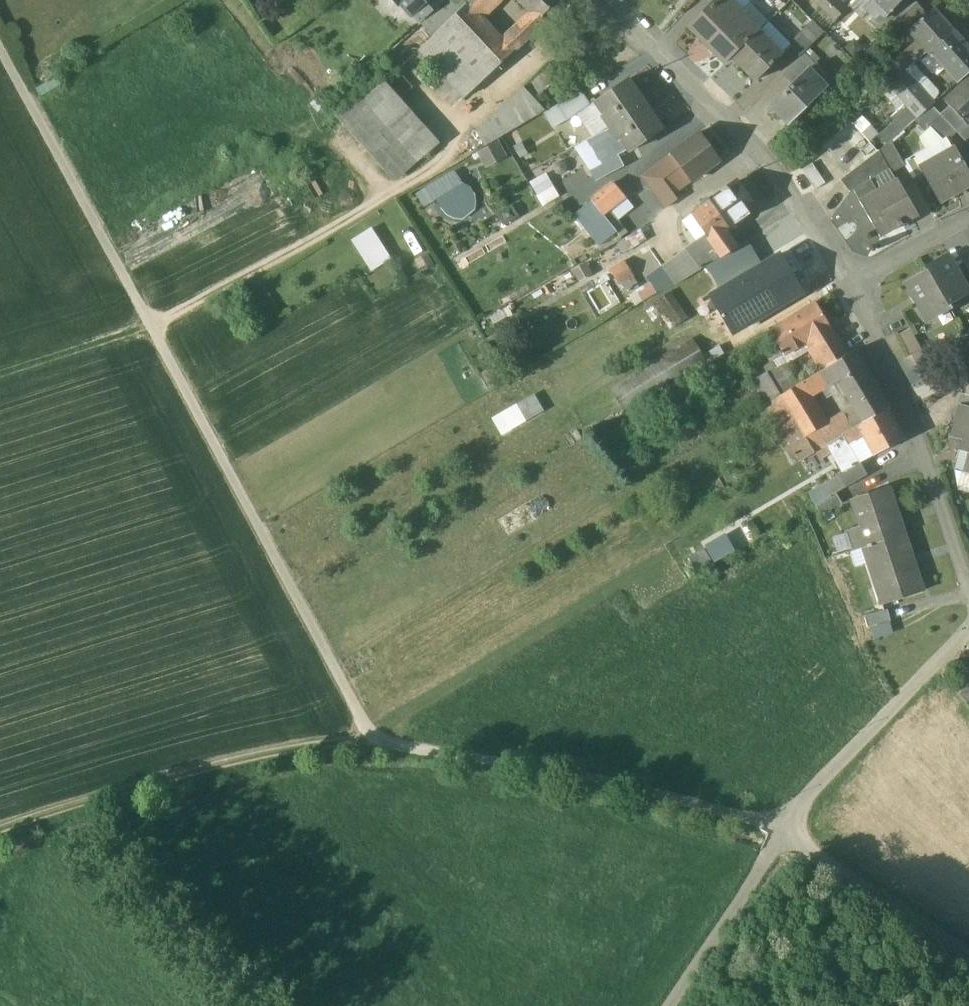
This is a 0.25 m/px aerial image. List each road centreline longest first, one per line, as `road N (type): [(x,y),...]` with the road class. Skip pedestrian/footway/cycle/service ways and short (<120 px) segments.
road 1 (track): [(0,43),(353,689),(378,750),(780,831),(665,1005)]
road 2 (track): [(462,149),(154,325),(0,384)]
road 3 (track): [(378,750),(195,784),(0,844)]
road 4 (residential): [(850,285),(746,138),(603,0)]
road 5 (residential): [(850,285),(896,379),(968,591)]
road 6 (residential): [(968,218),(850,285)]

